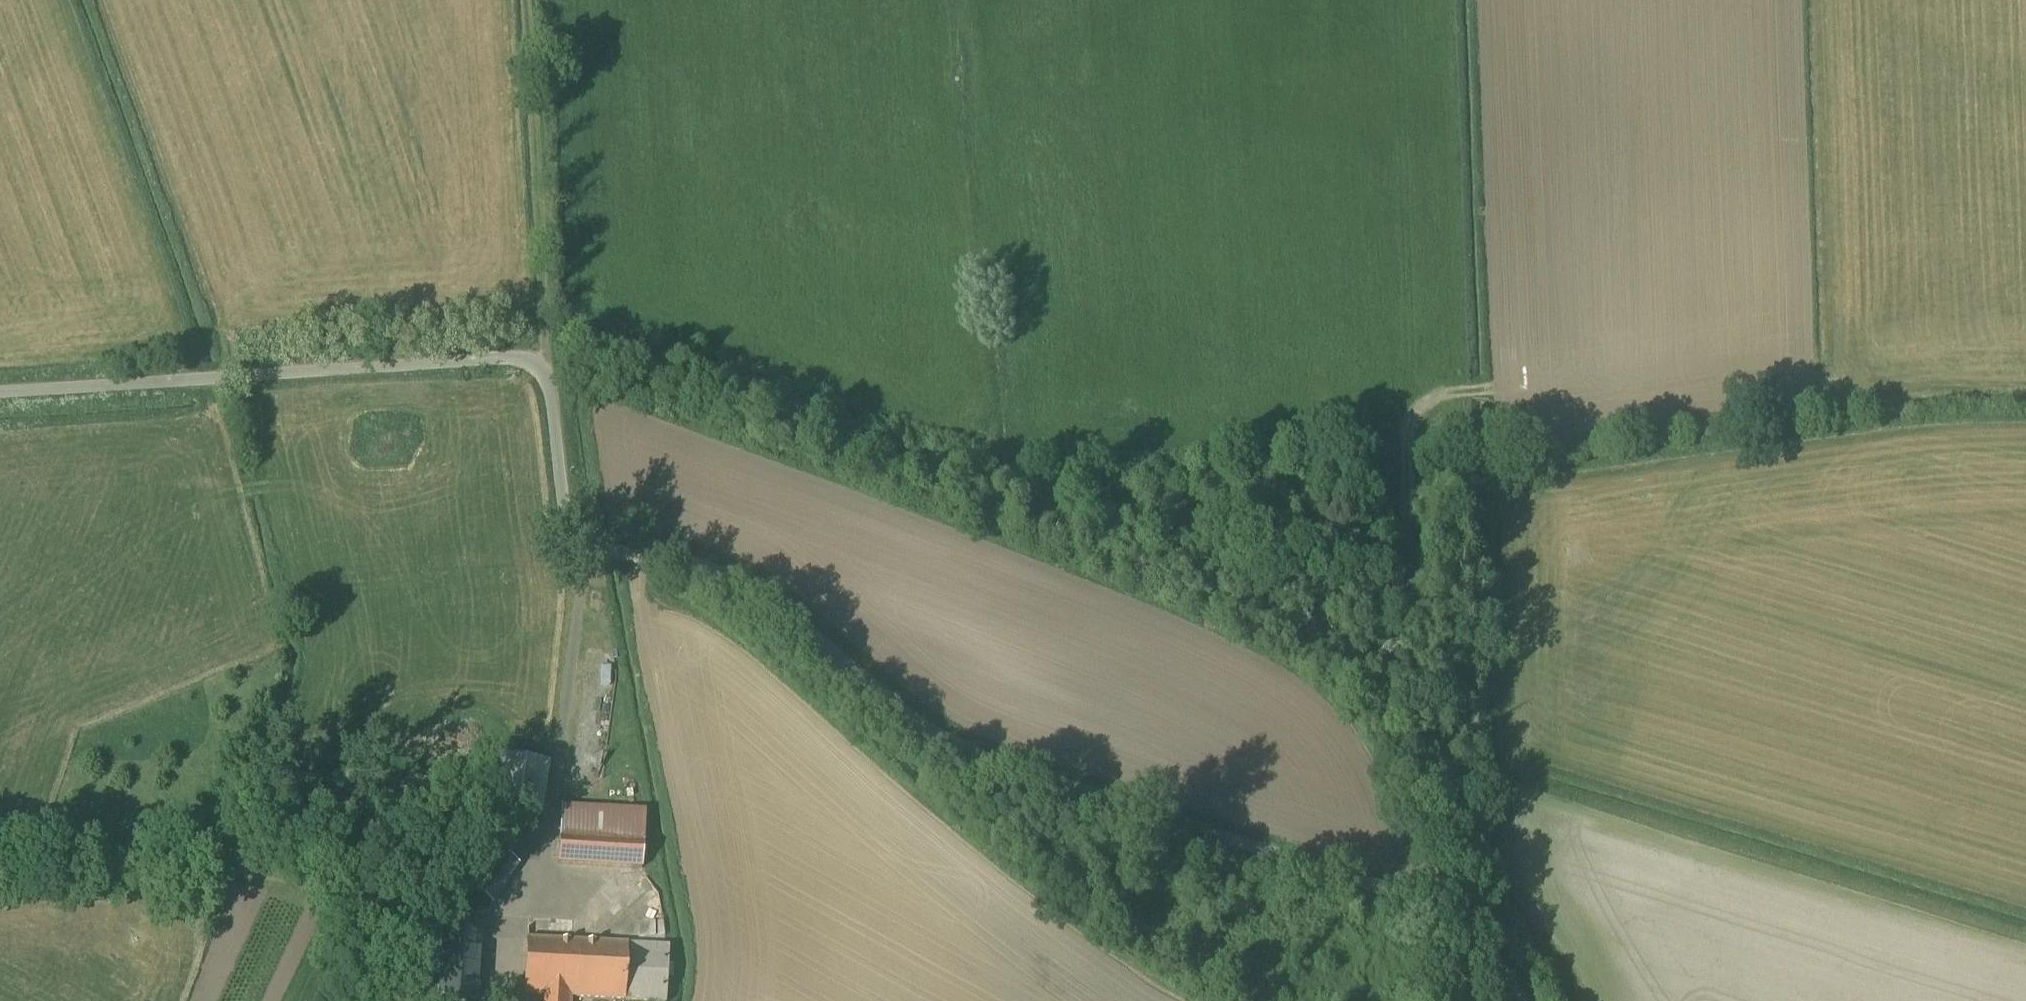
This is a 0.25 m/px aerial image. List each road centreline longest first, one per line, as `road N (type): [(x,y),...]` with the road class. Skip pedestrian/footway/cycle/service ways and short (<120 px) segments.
road 1 (unclassified): [(1518,1000),(1450,920),(966,761),(727,582),(591,555),(567,524),(549,383),(533,367),(0,400)]

